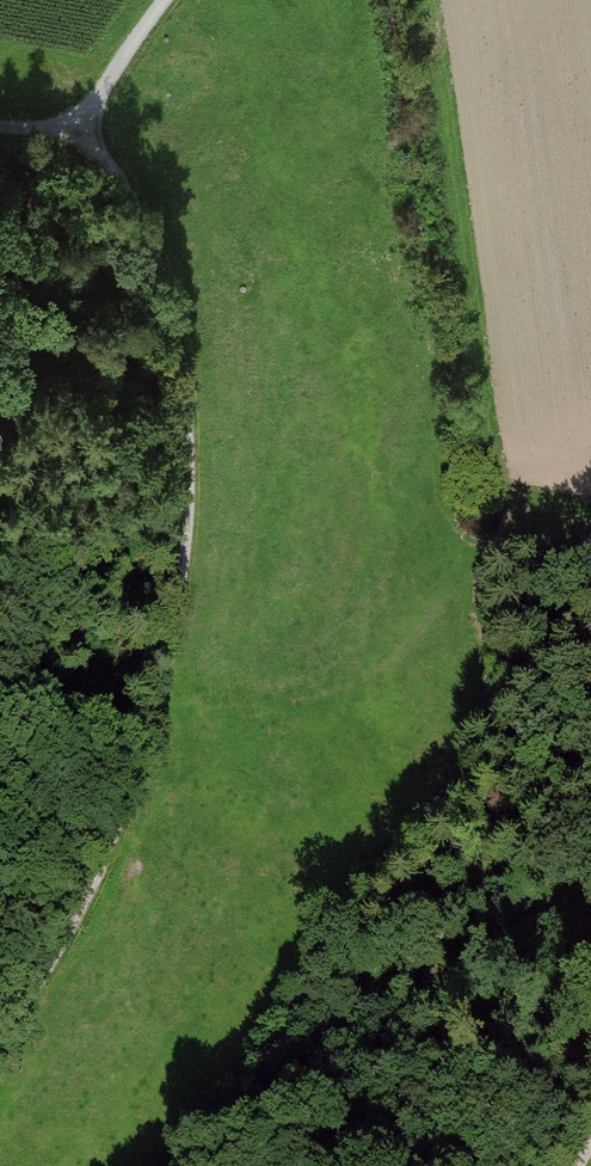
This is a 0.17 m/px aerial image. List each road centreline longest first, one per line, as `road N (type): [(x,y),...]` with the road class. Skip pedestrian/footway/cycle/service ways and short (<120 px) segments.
road 1 (track): [(70,134),(123,195),(163,278),(200,453),(173,607),(62,928),(0,1038)]
road 2 (track): [(590,891),(372,991),(218,1165)]
road 3 (track): [(70,134),(166,0)]

